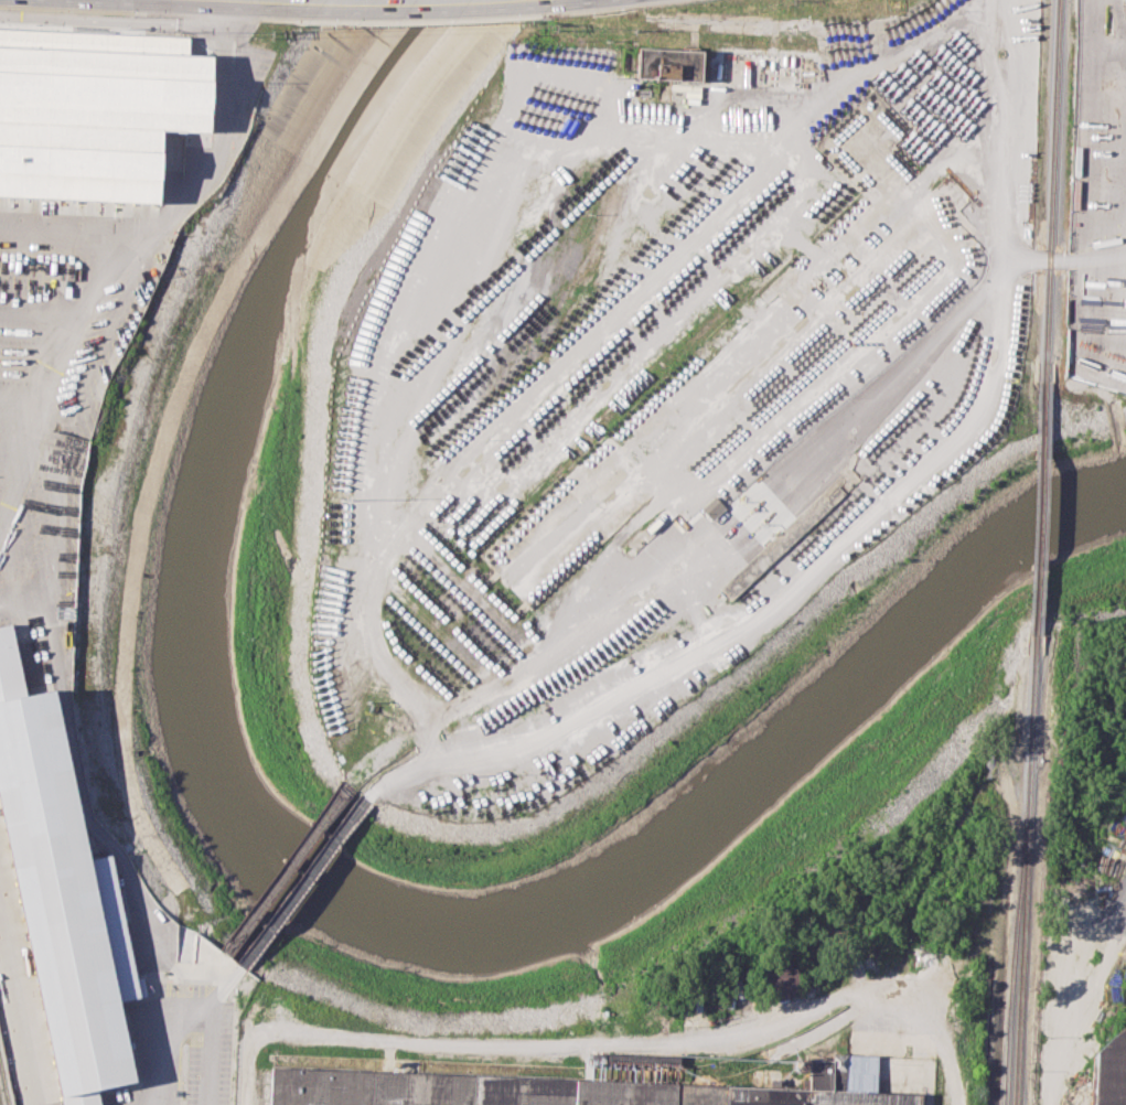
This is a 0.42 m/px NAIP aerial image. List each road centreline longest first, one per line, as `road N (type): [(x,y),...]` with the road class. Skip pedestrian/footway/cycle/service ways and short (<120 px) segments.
road 1 (residential): [(251,1033),(592,1052),(703,1045),(822,1009),(914,969)]
road 2 (primary): [(260,1),(517,0)]

